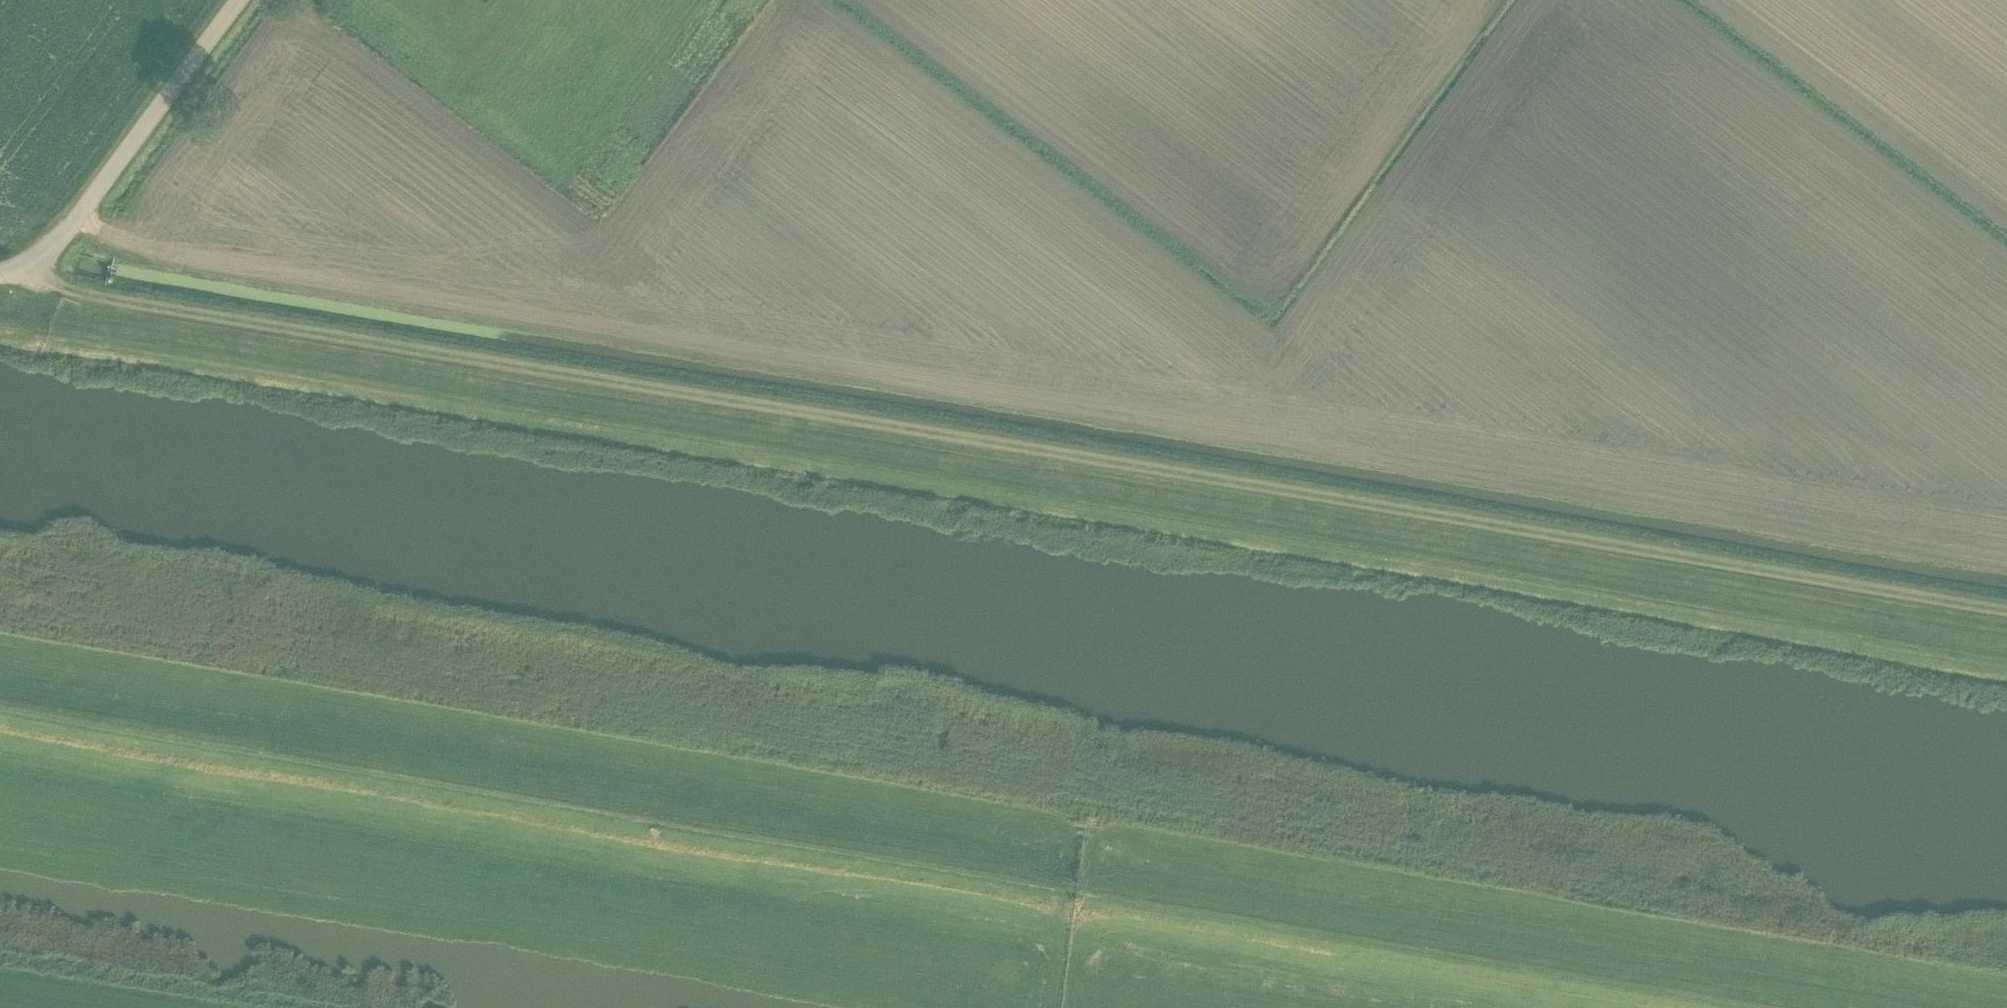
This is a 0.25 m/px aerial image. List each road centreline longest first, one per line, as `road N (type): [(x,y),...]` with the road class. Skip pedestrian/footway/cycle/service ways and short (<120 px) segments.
road 1 (track): [(2006,609),(74,289),(32,263)]
road 2 (tertiary): [(0,272),(32,263),(73,224),(239,0)]

